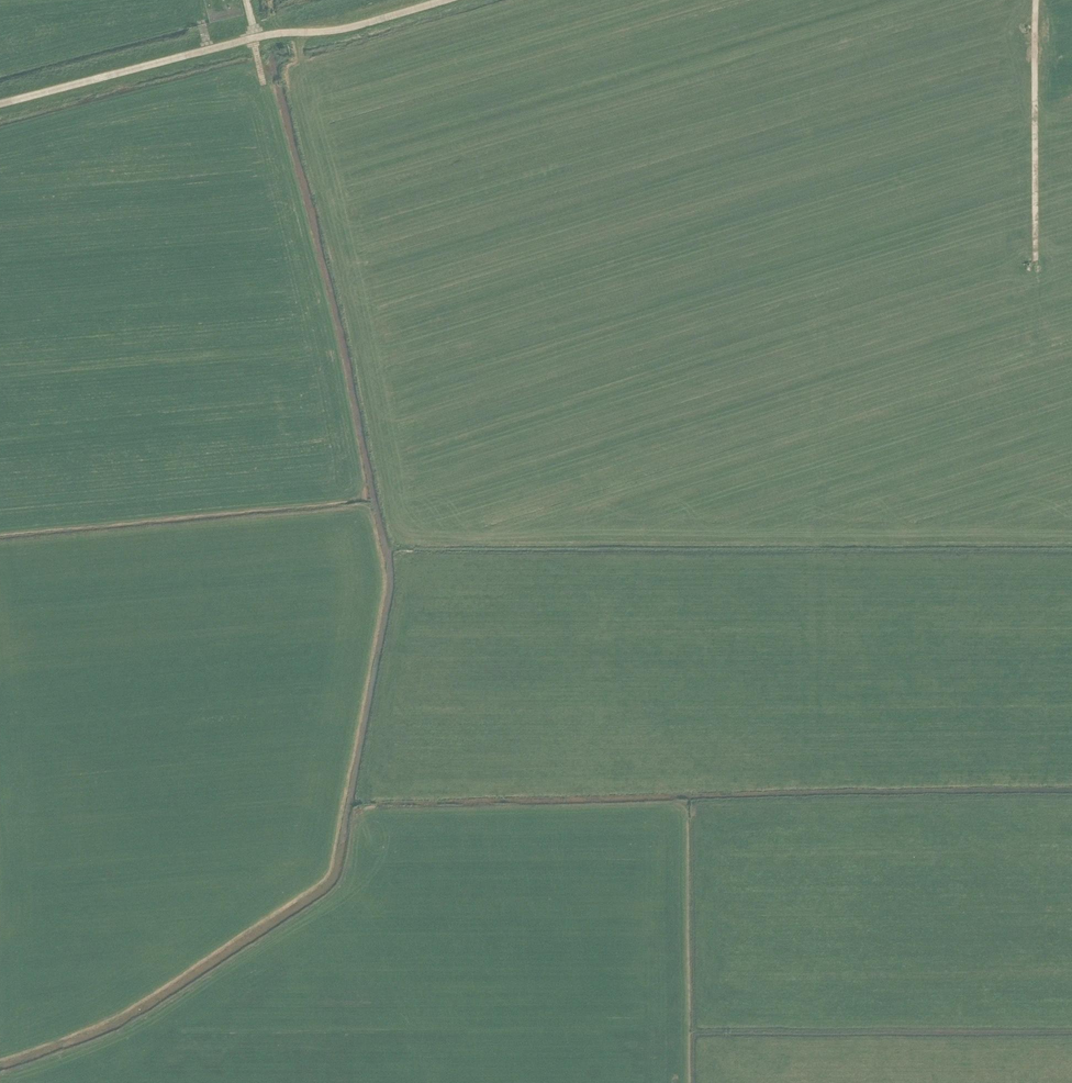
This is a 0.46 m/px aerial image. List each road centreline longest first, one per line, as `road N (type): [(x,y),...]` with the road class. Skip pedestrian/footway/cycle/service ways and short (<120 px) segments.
road 1 (unclassified): [(440,0),(340,29),(257,37),(0,104)]

